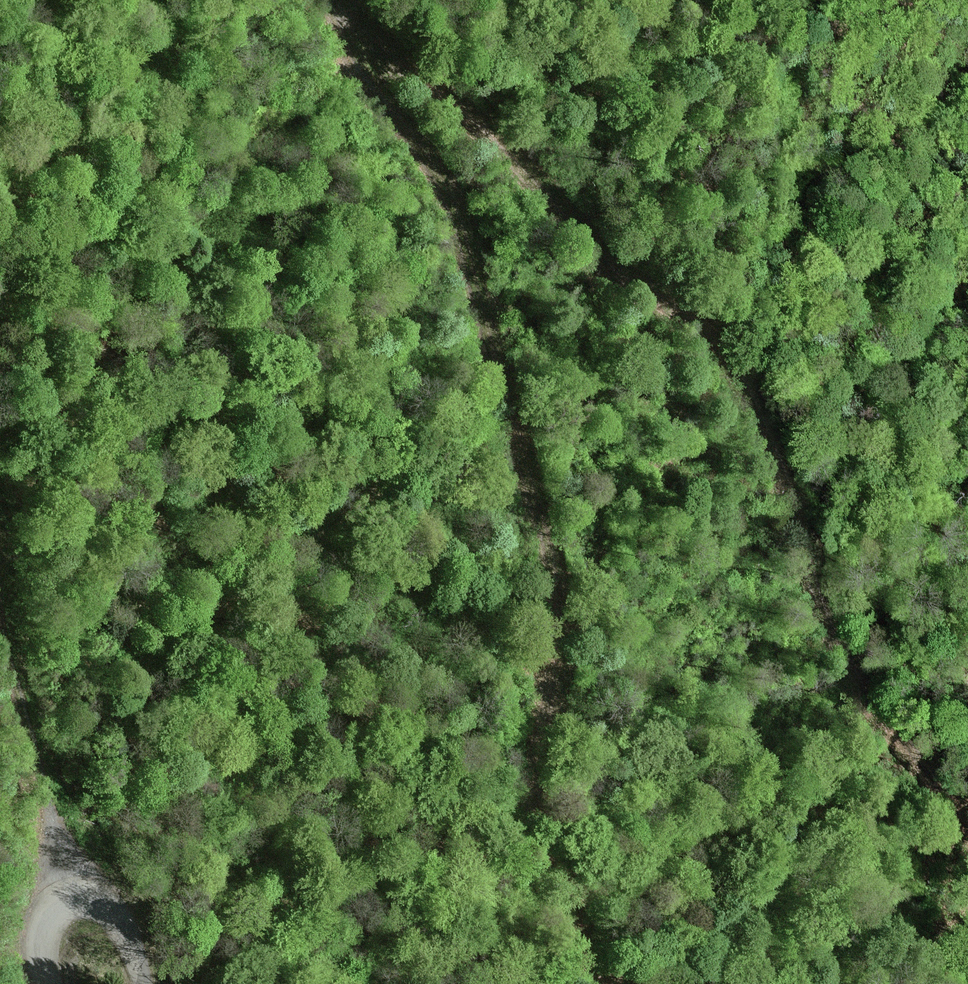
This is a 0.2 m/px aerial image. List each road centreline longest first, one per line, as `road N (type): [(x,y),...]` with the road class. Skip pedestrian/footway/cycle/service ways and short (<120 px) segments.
road 1 (track): [(332,0),(730,371),(791,495),(832,634),(904,746),(967,822)]
road 2 (track): [(603,983),(547,823),(559,650),(548,540),(452,201),(349,57),(355,25)]
road 3 (track): [(72,904),(0,629)]
road 4 (track): [(146,983),(114,912),(72,904),(55,912),(41,936),(50,983)]

